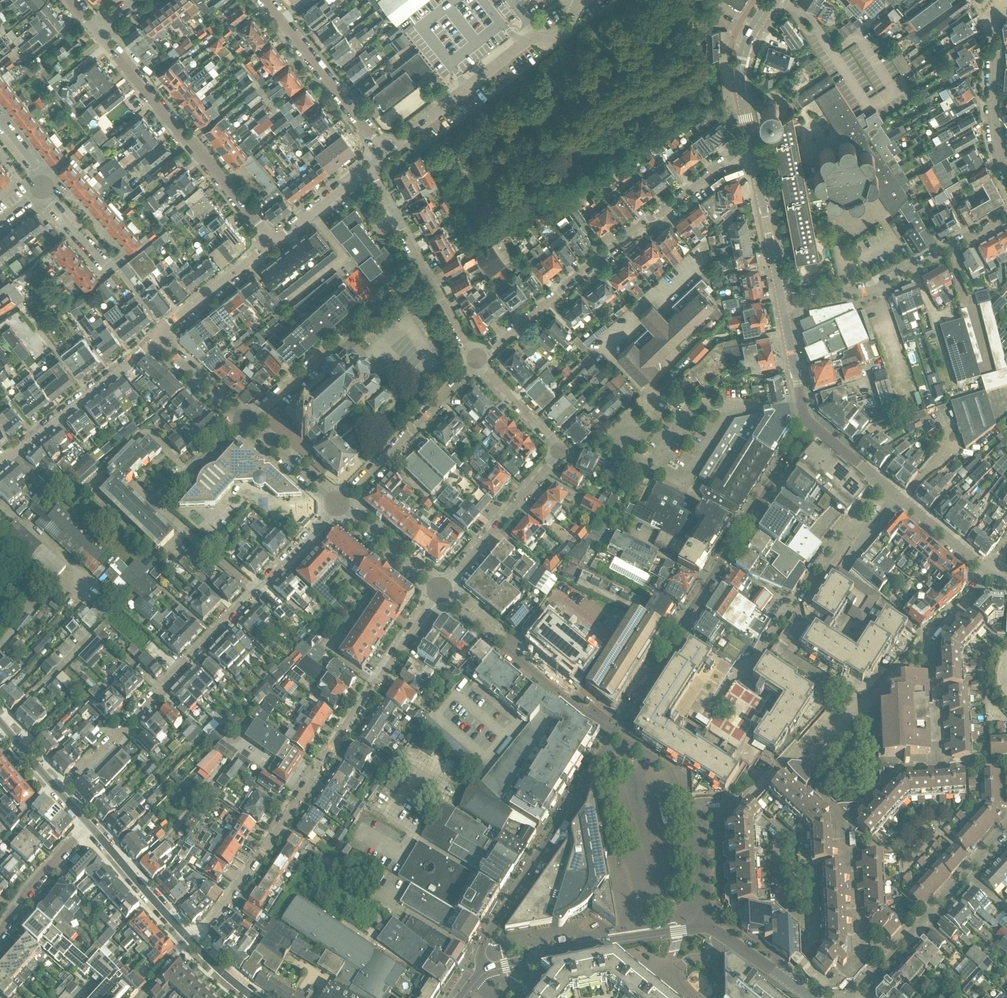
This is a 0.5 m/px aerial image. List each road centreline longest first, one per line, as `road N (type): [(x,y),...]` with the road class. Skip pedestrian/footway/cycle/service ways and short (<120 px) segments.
road 1 (residential): [(440,595),(192,942)]
road 2 (residential): [(477,361),(589,263),(751,143)]
road 3 (residential): [(477,361),(557,450),(440,595)]
road 4 (residential): [(256,591),(61,792)]
road 5 (residential): [(273,242),(96,31)]
road 6 (residential): [(386,152),(521,46),(574,16),(583,0)]
road 7 (residential): [(256,591),(159,501),(247,422)]
road 8 (residential): [(783,309),(876,286),(1006,215)]
road 9 (residential): [(419,263),(247,422)]
road 10 (residential): [(809,423),(989,572)]
road 11 (residential): [(851,997),(1006,825)]
road 12 (residential): [(613,737),(440,595)]
road 13 (residential): [(700,928),(482,971)]
road 14 (residential): [(477,361),(337,506)]
road 15 (residential): [(0,461),(153,339)]
road 16 (residential): [(266,0),(386,152)]
road 17 (residential): [(918,644),(864,704),(779,766)]
road 18 (residential): [(1006,176),(995,140),(990,24),(1006,0)]
road 19 (residential): [(783,309),(751,143)]
road 20 (residential): [(192,942),(89,826)]
road 21 (residential): [(153,339),(273,242)]
road 22 (residential): [(751,143),(741,66),(771,0)]
road 23 (residential): [(0,936),(89,826)]
road 24 (residential): [(440,595),(337,506)]
road 25 (residential): [(247,422),(153,339)]
road 26 (residential): [(337,506),(247,422)]
road 27 (residential): [(273,242),(369,167)]

